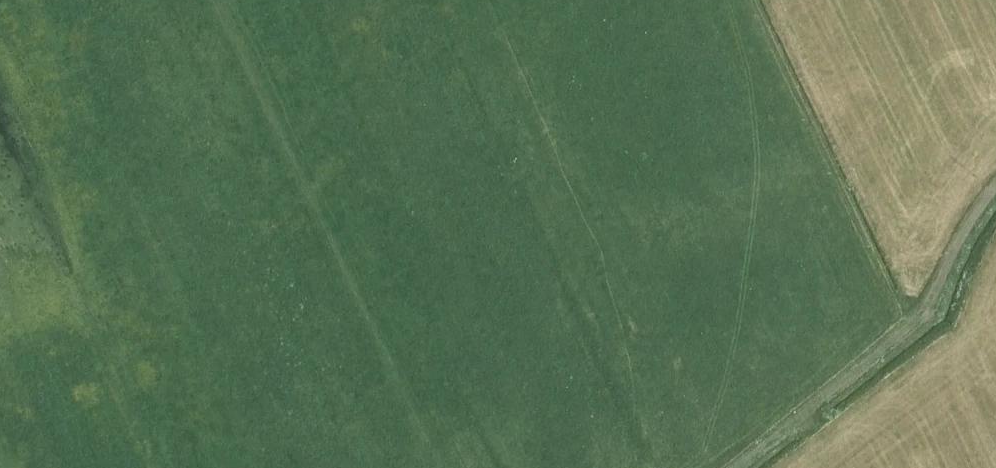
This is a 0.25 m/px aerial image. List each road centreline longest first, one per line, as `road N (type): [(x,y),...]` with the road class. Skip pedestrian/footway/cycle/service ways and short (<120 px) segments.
road 1 (track): [(995,182),(925,311),(719,467)]

